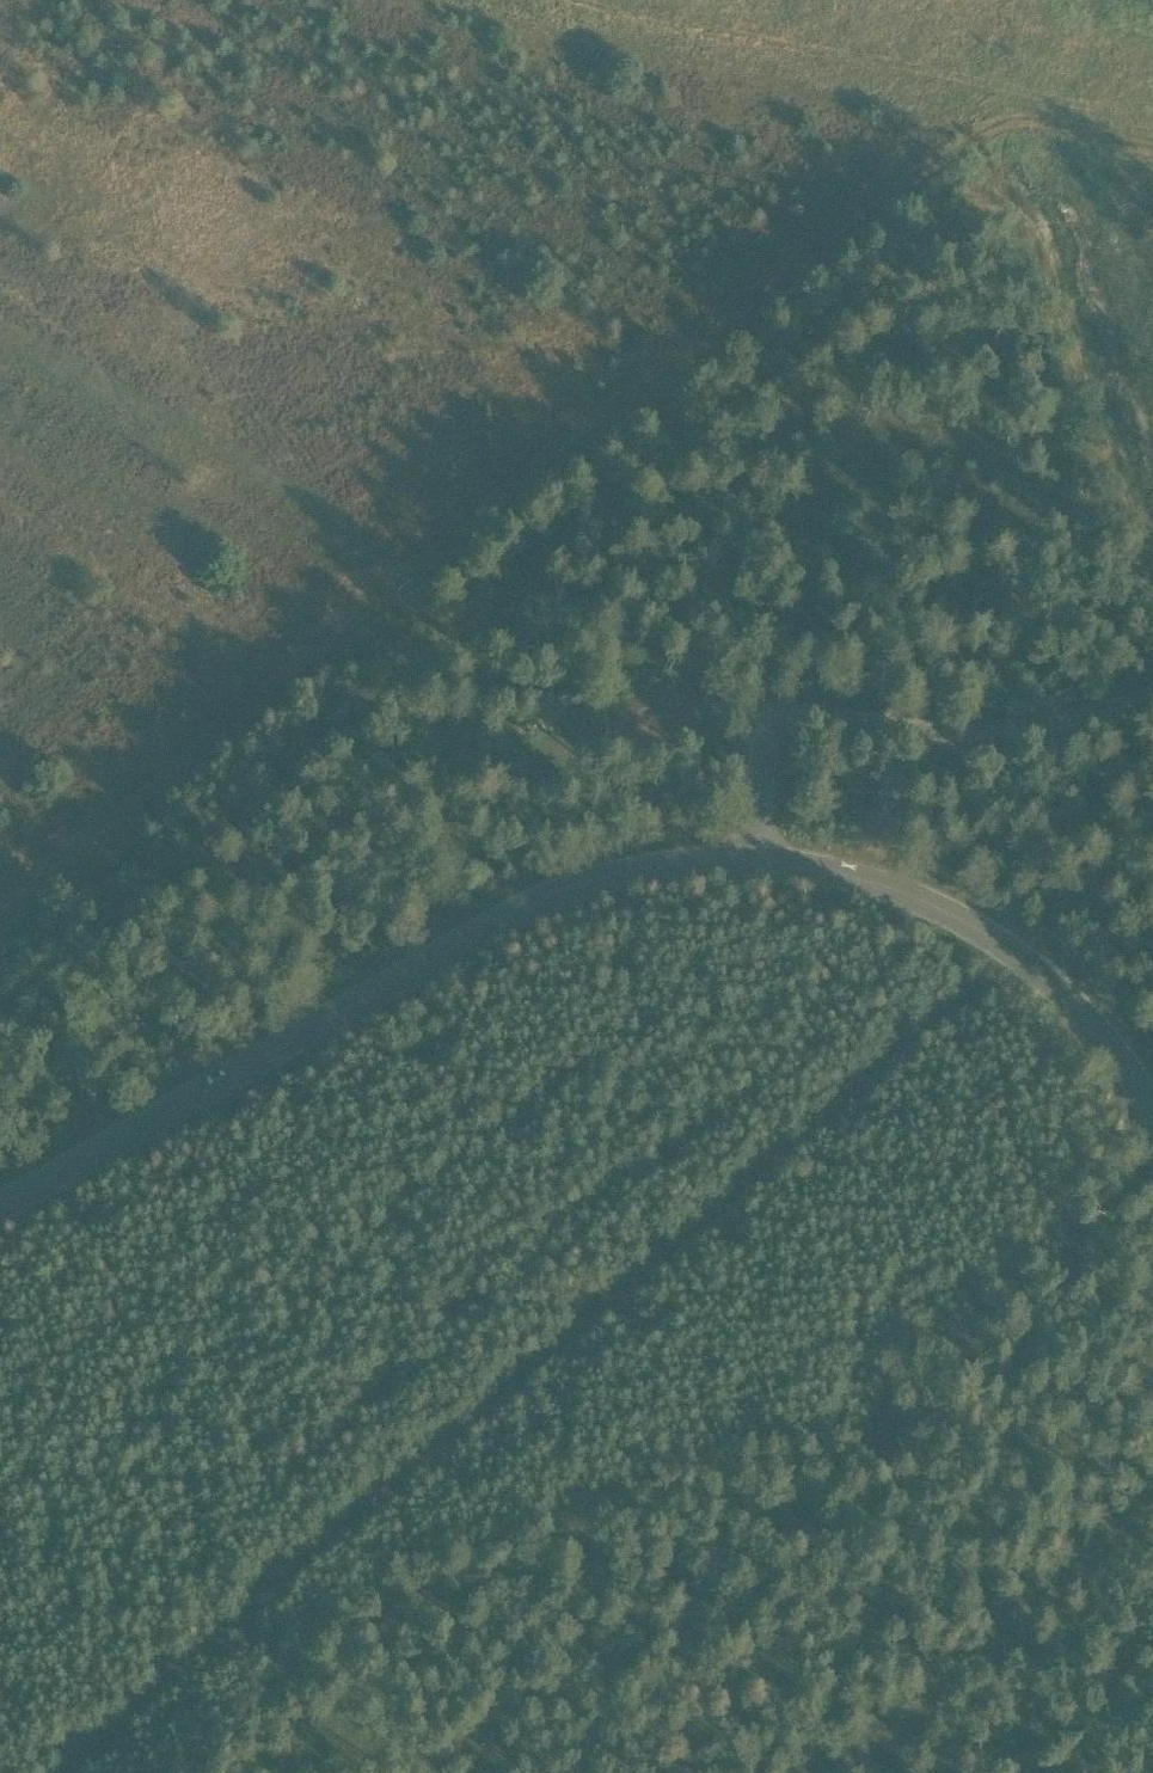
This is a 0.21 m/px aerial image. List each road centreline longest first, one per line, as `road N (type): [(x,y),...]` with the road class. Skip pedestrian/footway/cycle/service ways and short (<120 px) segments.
road 1 (track): [(0,1011),(974,208),(995,205),(1018,217),(1152,568)]
road 2 (track): [(52,1772),(1023,963),(1152,843)]
road 3 (unclassified): [(0,1208),(527,909),(609,877),(751,861)]
road 4 (unclassified): [(751,861),(766,744),(794,725),(914,739),(992,735),(1152,688)]
road 5 (track): [(484,0),(950,131),(963,145)]
road 6 (unclassified): [(751,861),(862,879),(971,927),(1054,986),(1152,1116)]
road 7 (track): [(766,744),(725,727),(607,755),(546,743),(414,599)]
road 8 (track): [(1152,1514),(854,1772)]

